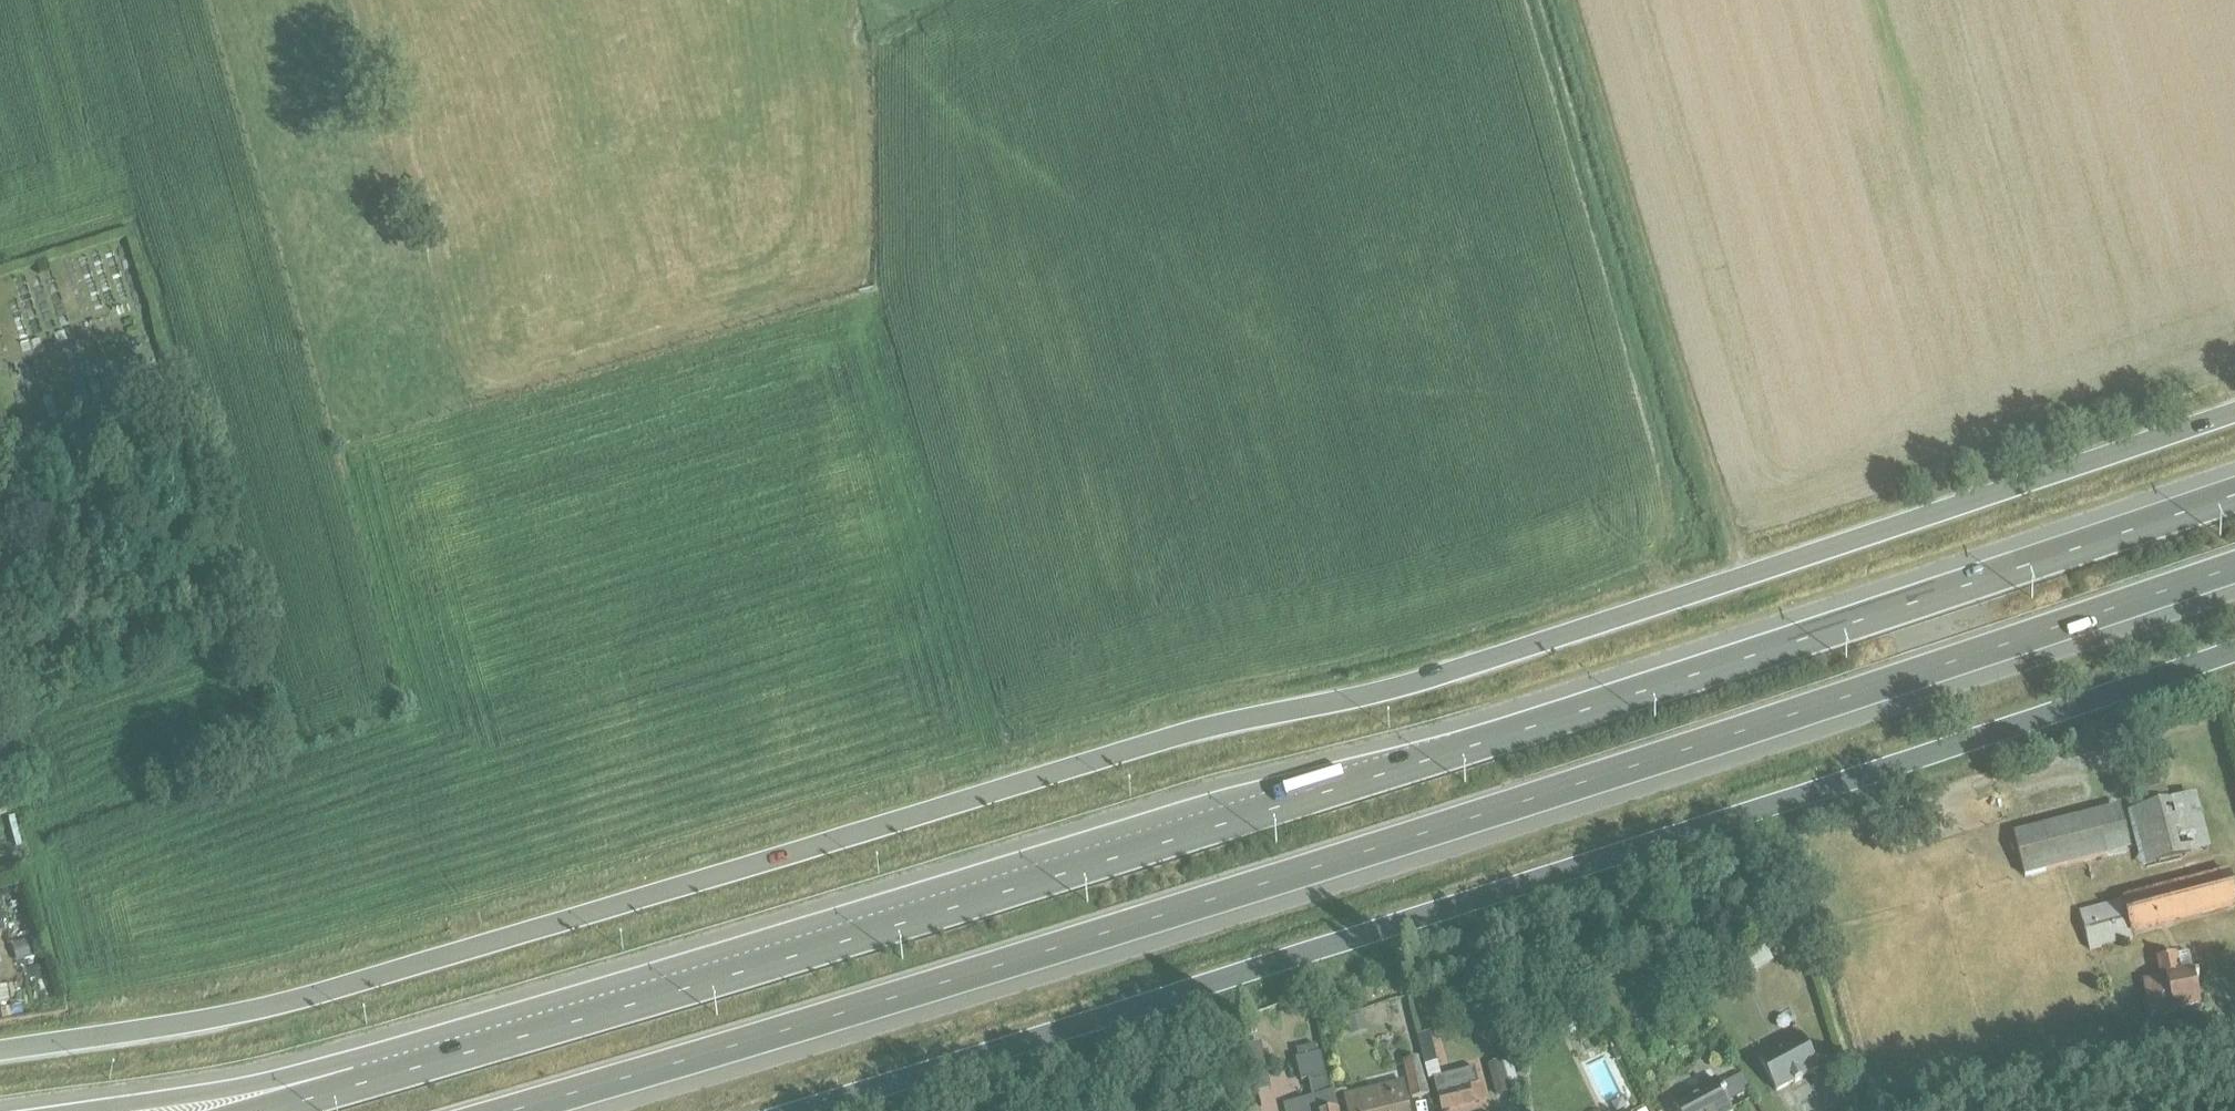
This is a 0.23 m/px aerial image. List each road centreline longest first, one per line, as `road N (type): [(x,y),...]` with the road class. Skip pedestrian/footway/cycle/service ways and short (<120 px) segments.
road 1 (tertiary): [(0,1051),(227,1015),(1137,748),(1430,679),(2234,412)]
road 2 (motorway): [(2234,493),(1287,804),(362,1083)]
road 3 (motorway): [(506,1110),(1277,880),(2234,566)]
road 4 (tertiary): [(2234,651),(787,1110)]
road 5 (motorway): [(362,1083),(274,1082),(81,1110)]
road 6 (residential): [(1903,1110),(2079,1068)]
road 7 (unclassified): [(2079,1068),(2234,1036)]

